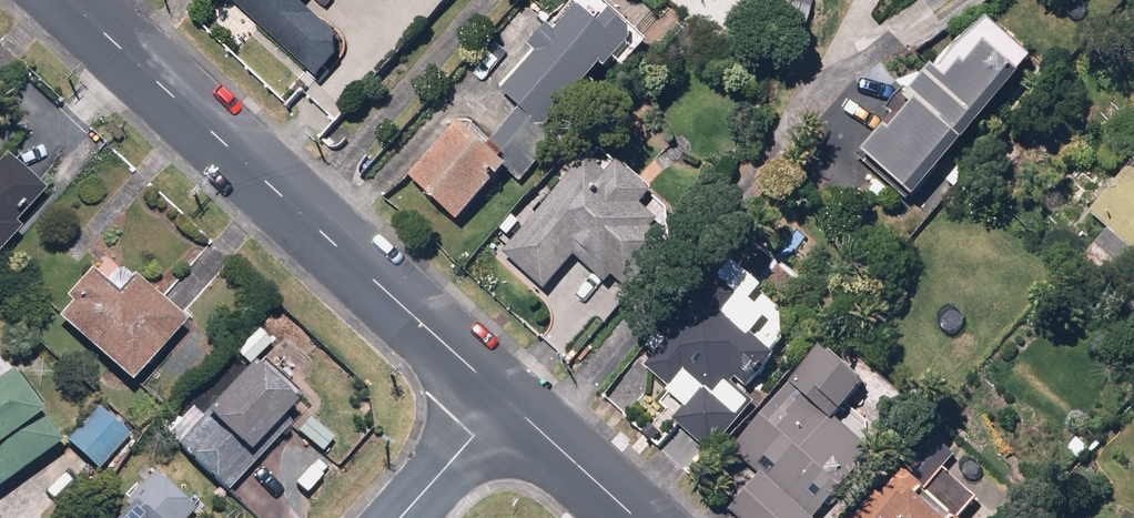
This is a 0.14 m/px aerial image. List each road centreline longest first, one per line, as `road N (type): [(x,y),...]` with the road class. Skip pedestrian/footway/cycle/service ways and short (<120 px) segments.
road 1 (secondary): [(66,0),(505,405)]
road 2 (secondary): [(505,405),(631,517)]
road 3 (residential): [(505,405),(398,517)]

